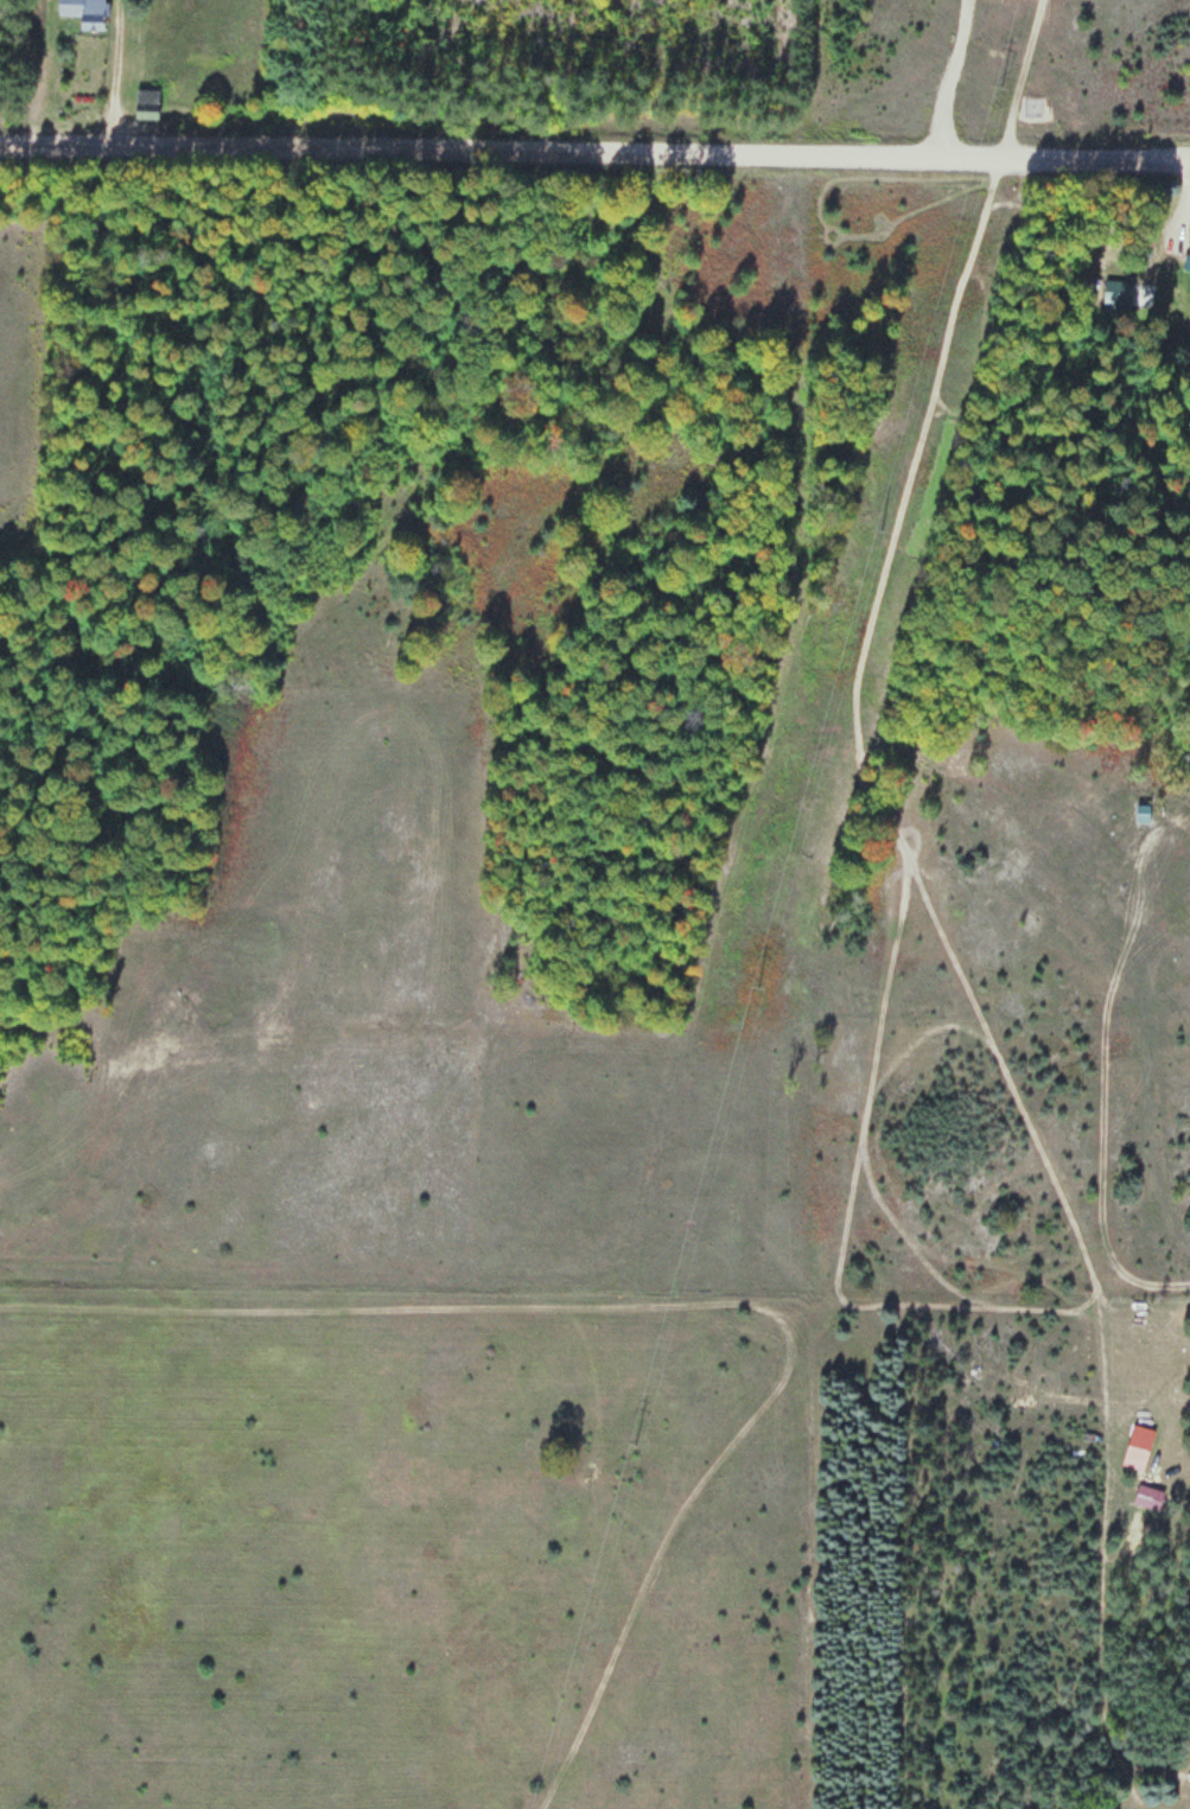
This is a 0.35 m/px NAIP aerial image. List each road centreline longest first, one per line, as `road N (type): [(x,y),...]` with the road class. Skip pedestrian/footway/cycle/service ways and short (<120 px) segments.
road 1 (residential): [(0,147),(1189,163)]

